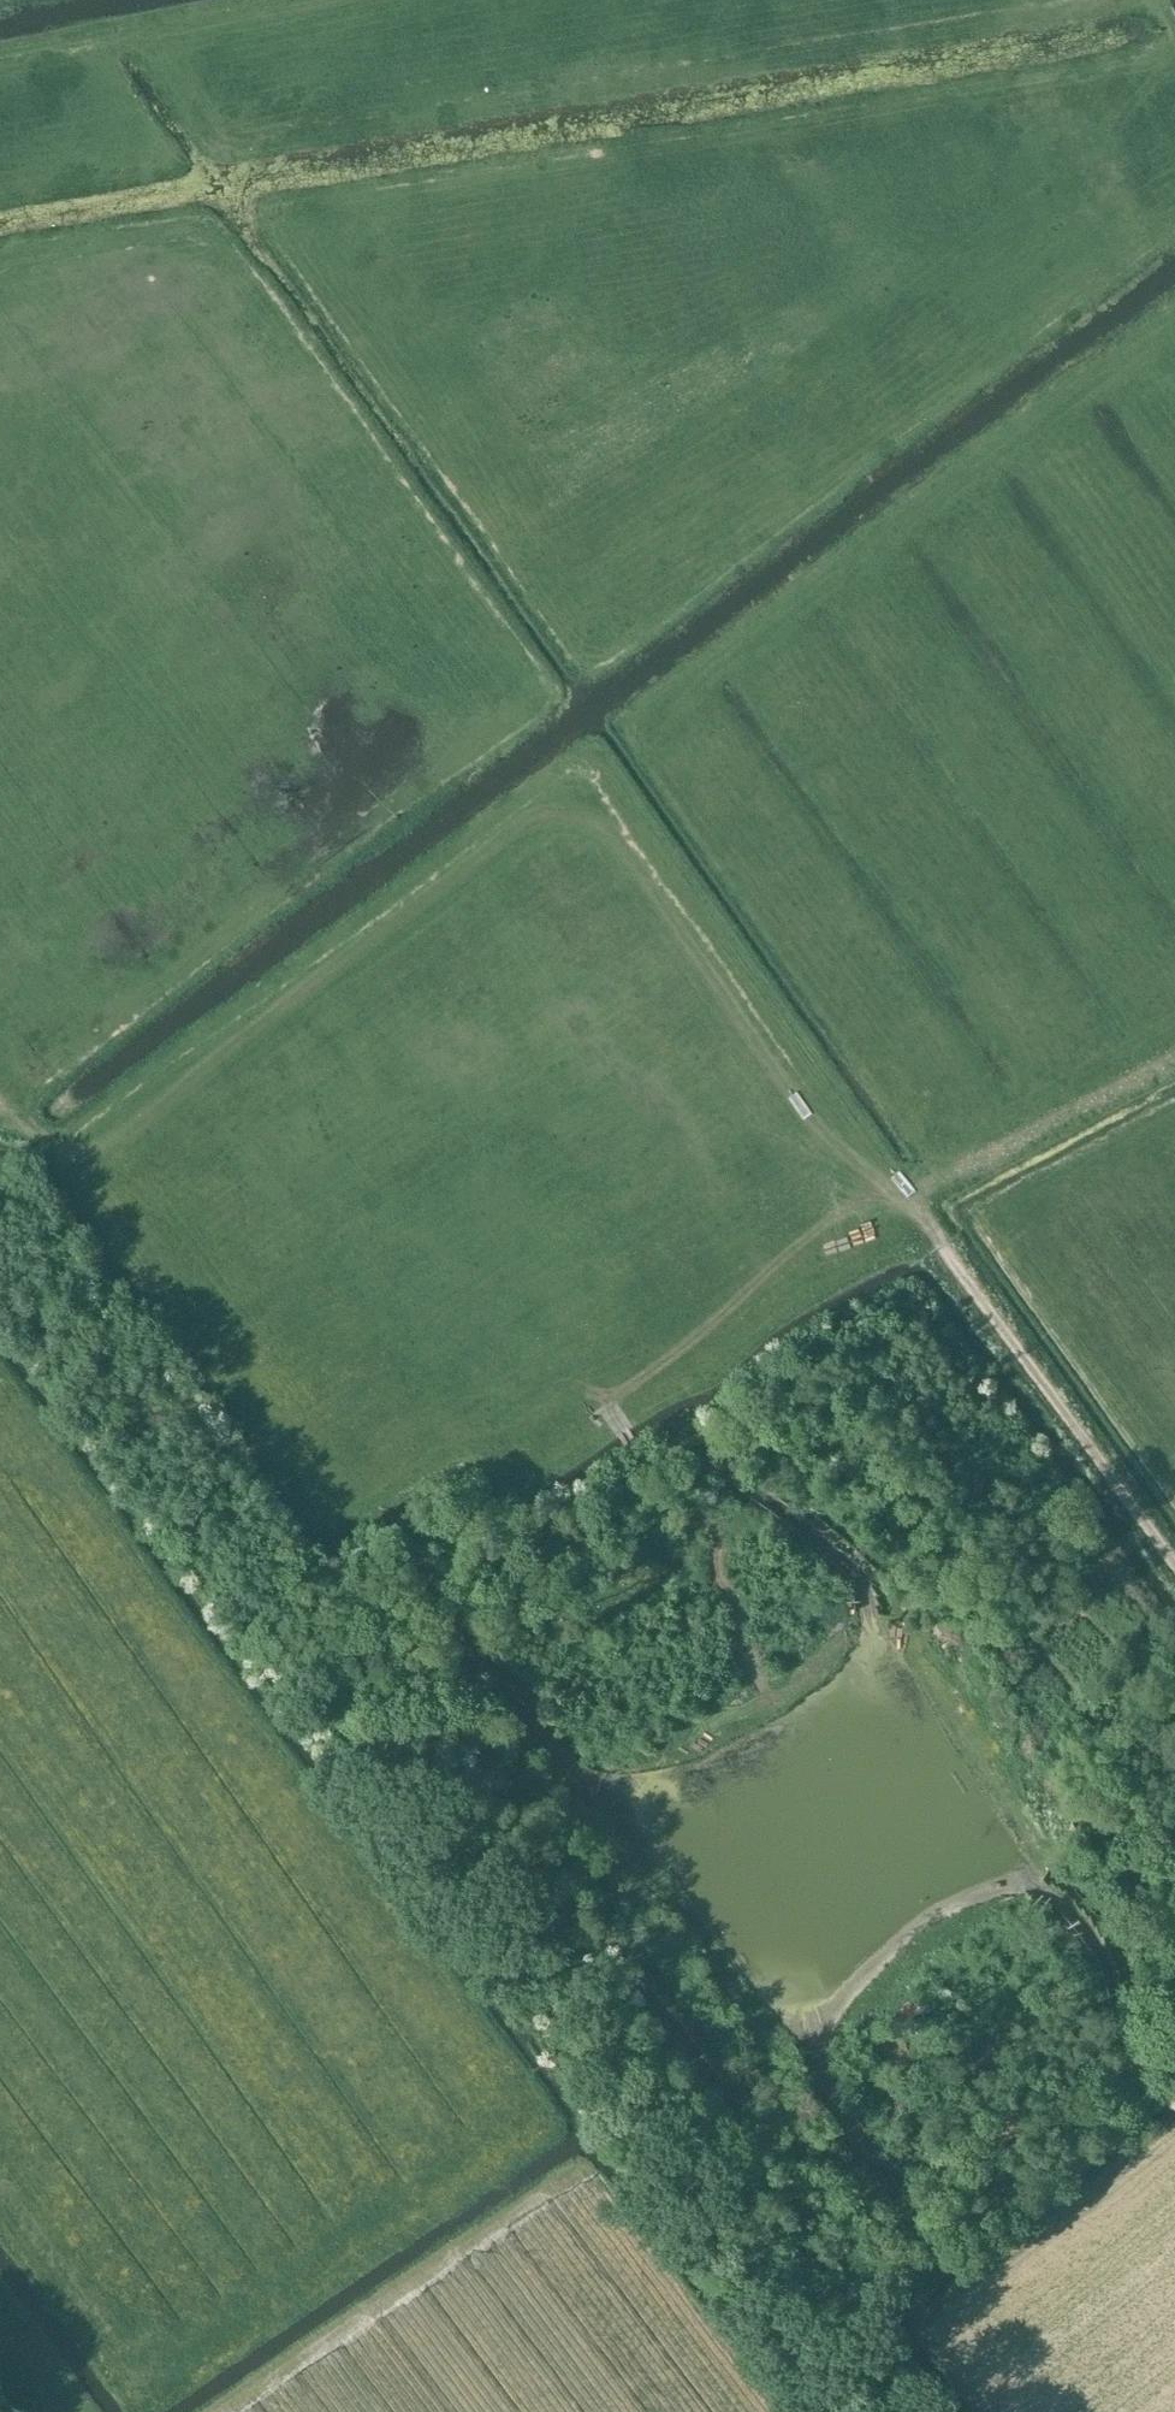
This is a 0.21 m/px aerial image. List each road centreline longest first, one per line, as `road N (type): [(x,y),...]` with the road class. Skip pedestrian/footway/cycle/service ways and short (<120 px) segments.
road 1 (track): [(943,1247),(1174,1566)]

